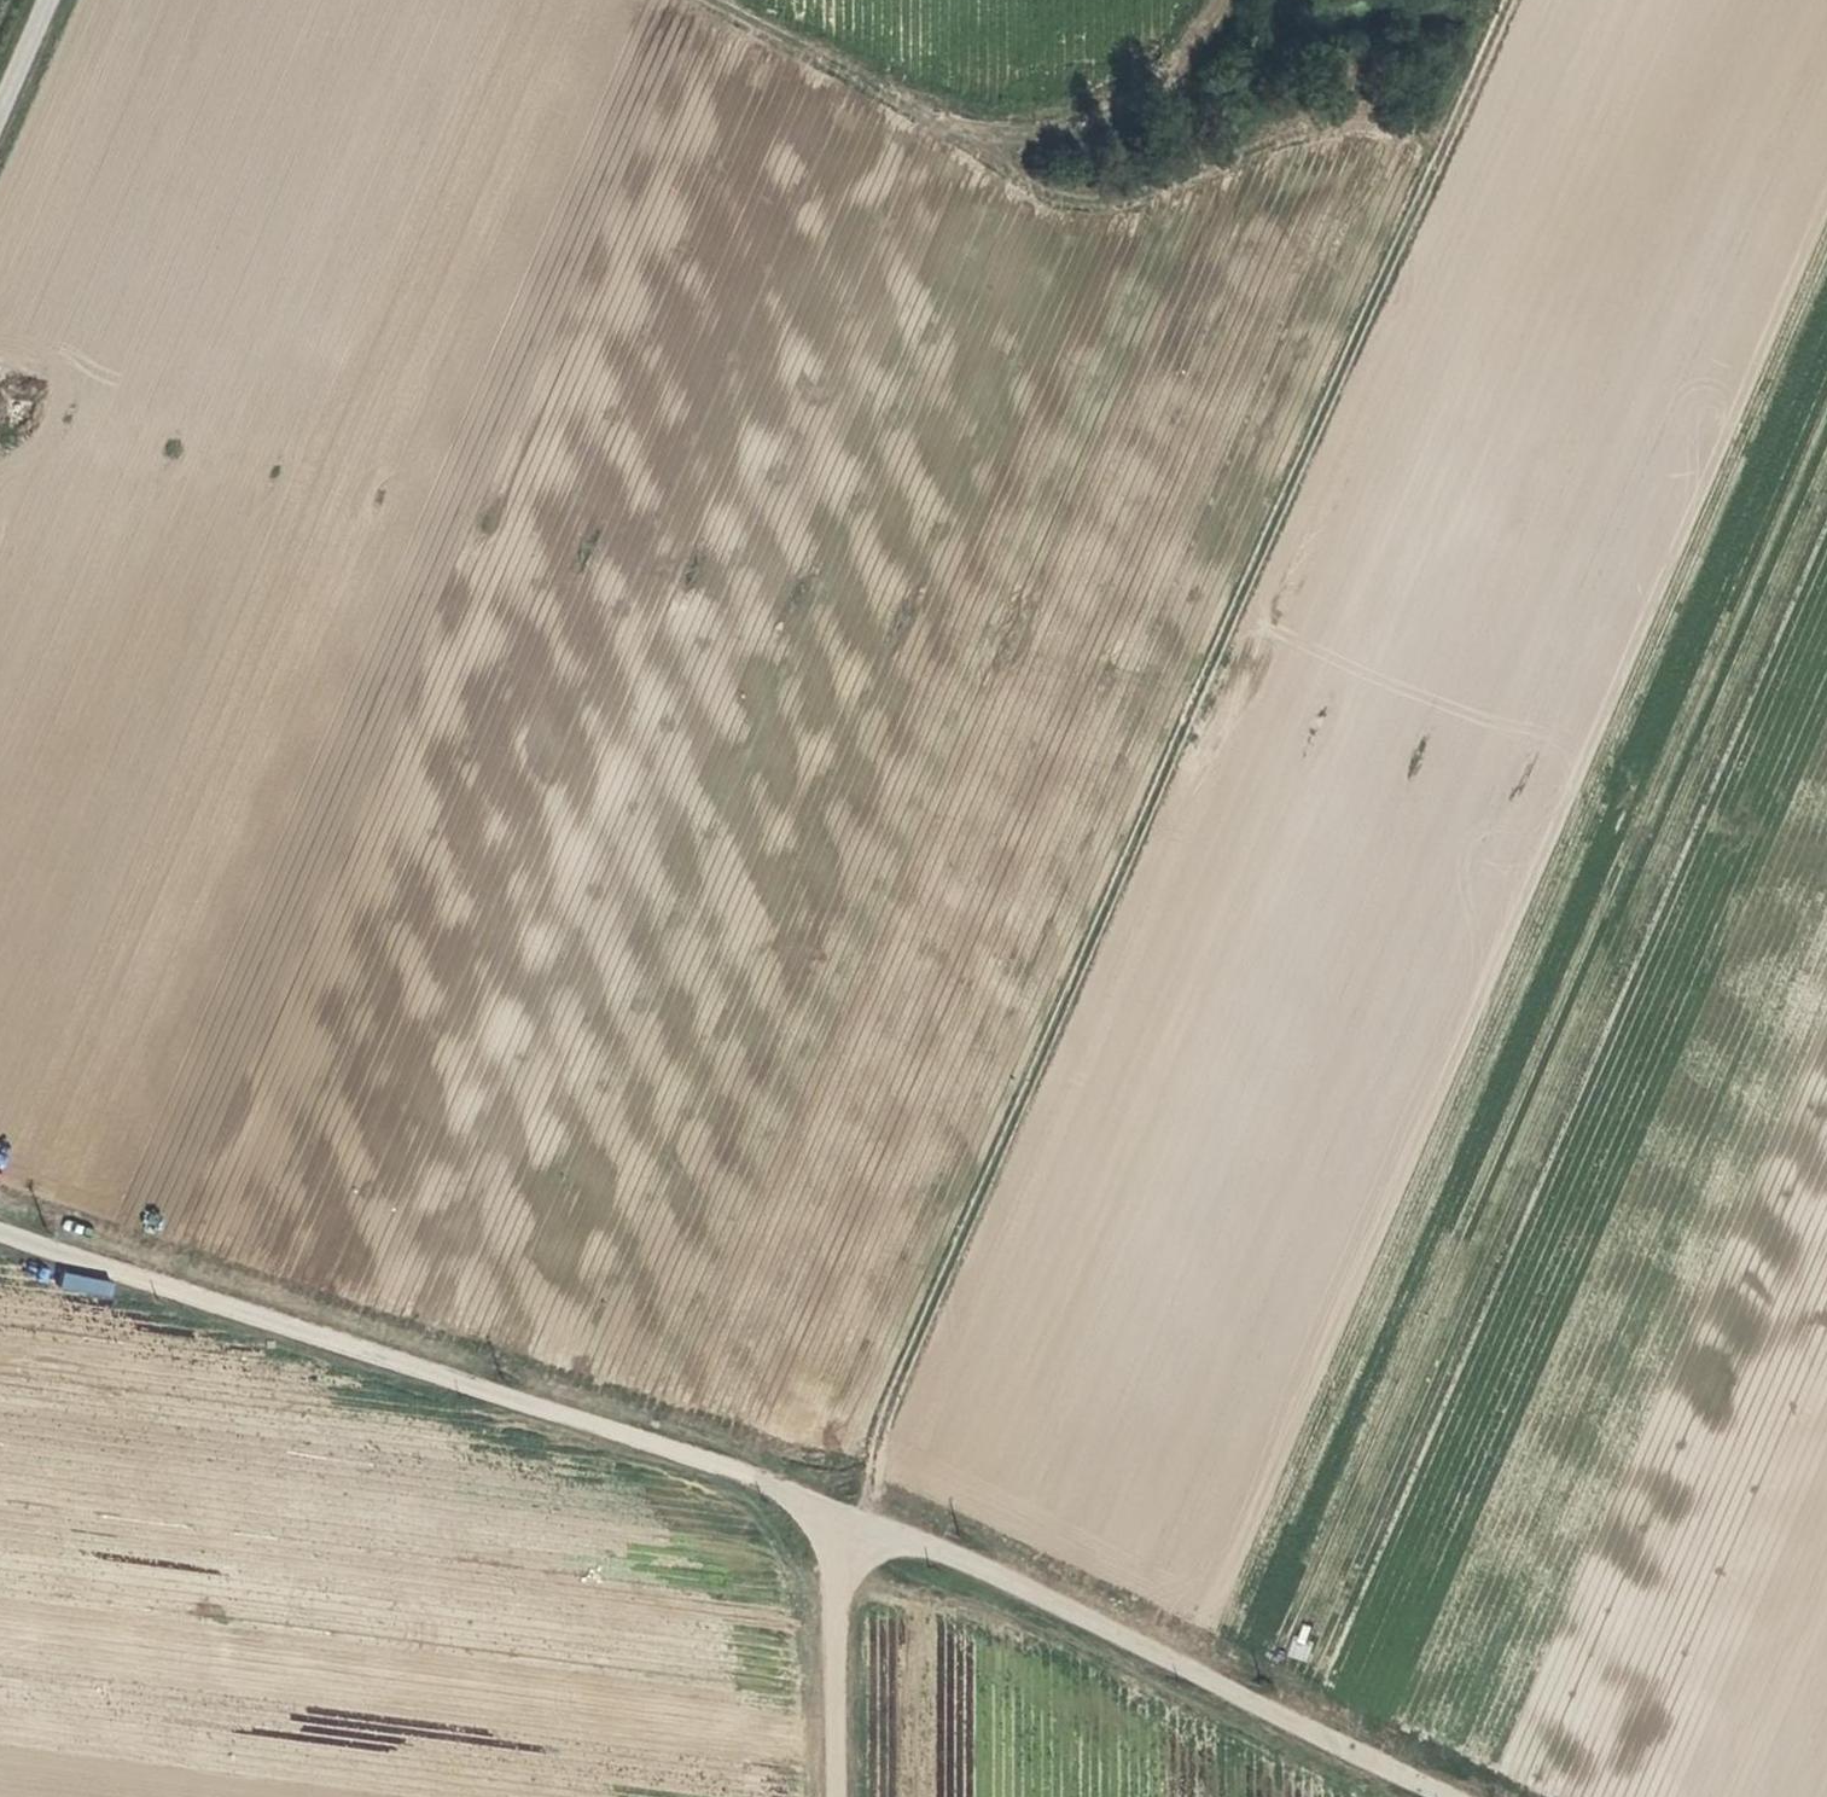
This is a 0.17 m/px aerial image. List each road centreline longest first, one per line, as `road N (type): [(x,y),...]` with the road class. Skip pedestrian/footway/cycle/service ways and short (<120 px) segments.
road 1 (unclassified): [(841,1531),(0,1236)]
road 2 (unclassified): [(1425,1796),(1002,1592),(841,1531)]
road 3 (unclassified): [(838,1796),(841,1531)]
road 4 (unclassified): [(0,123),(53,0)]

